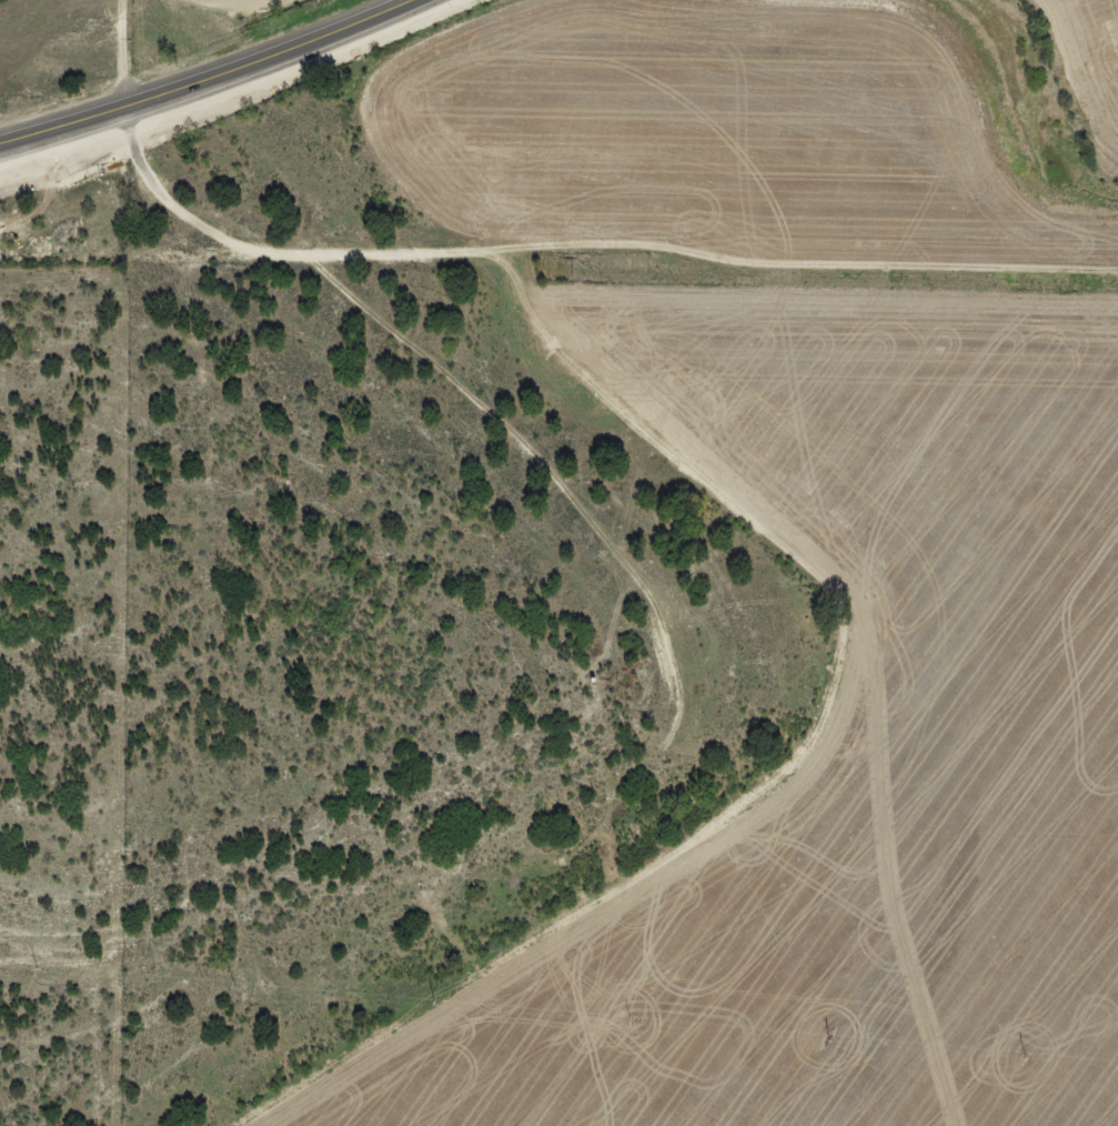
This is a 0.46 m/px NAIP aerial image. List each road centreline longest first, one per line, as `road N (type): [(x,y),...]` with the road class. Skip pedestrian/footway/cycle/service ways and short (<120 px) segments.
road 1 (trunk): [(0,143),(197,78),(383,0)]

